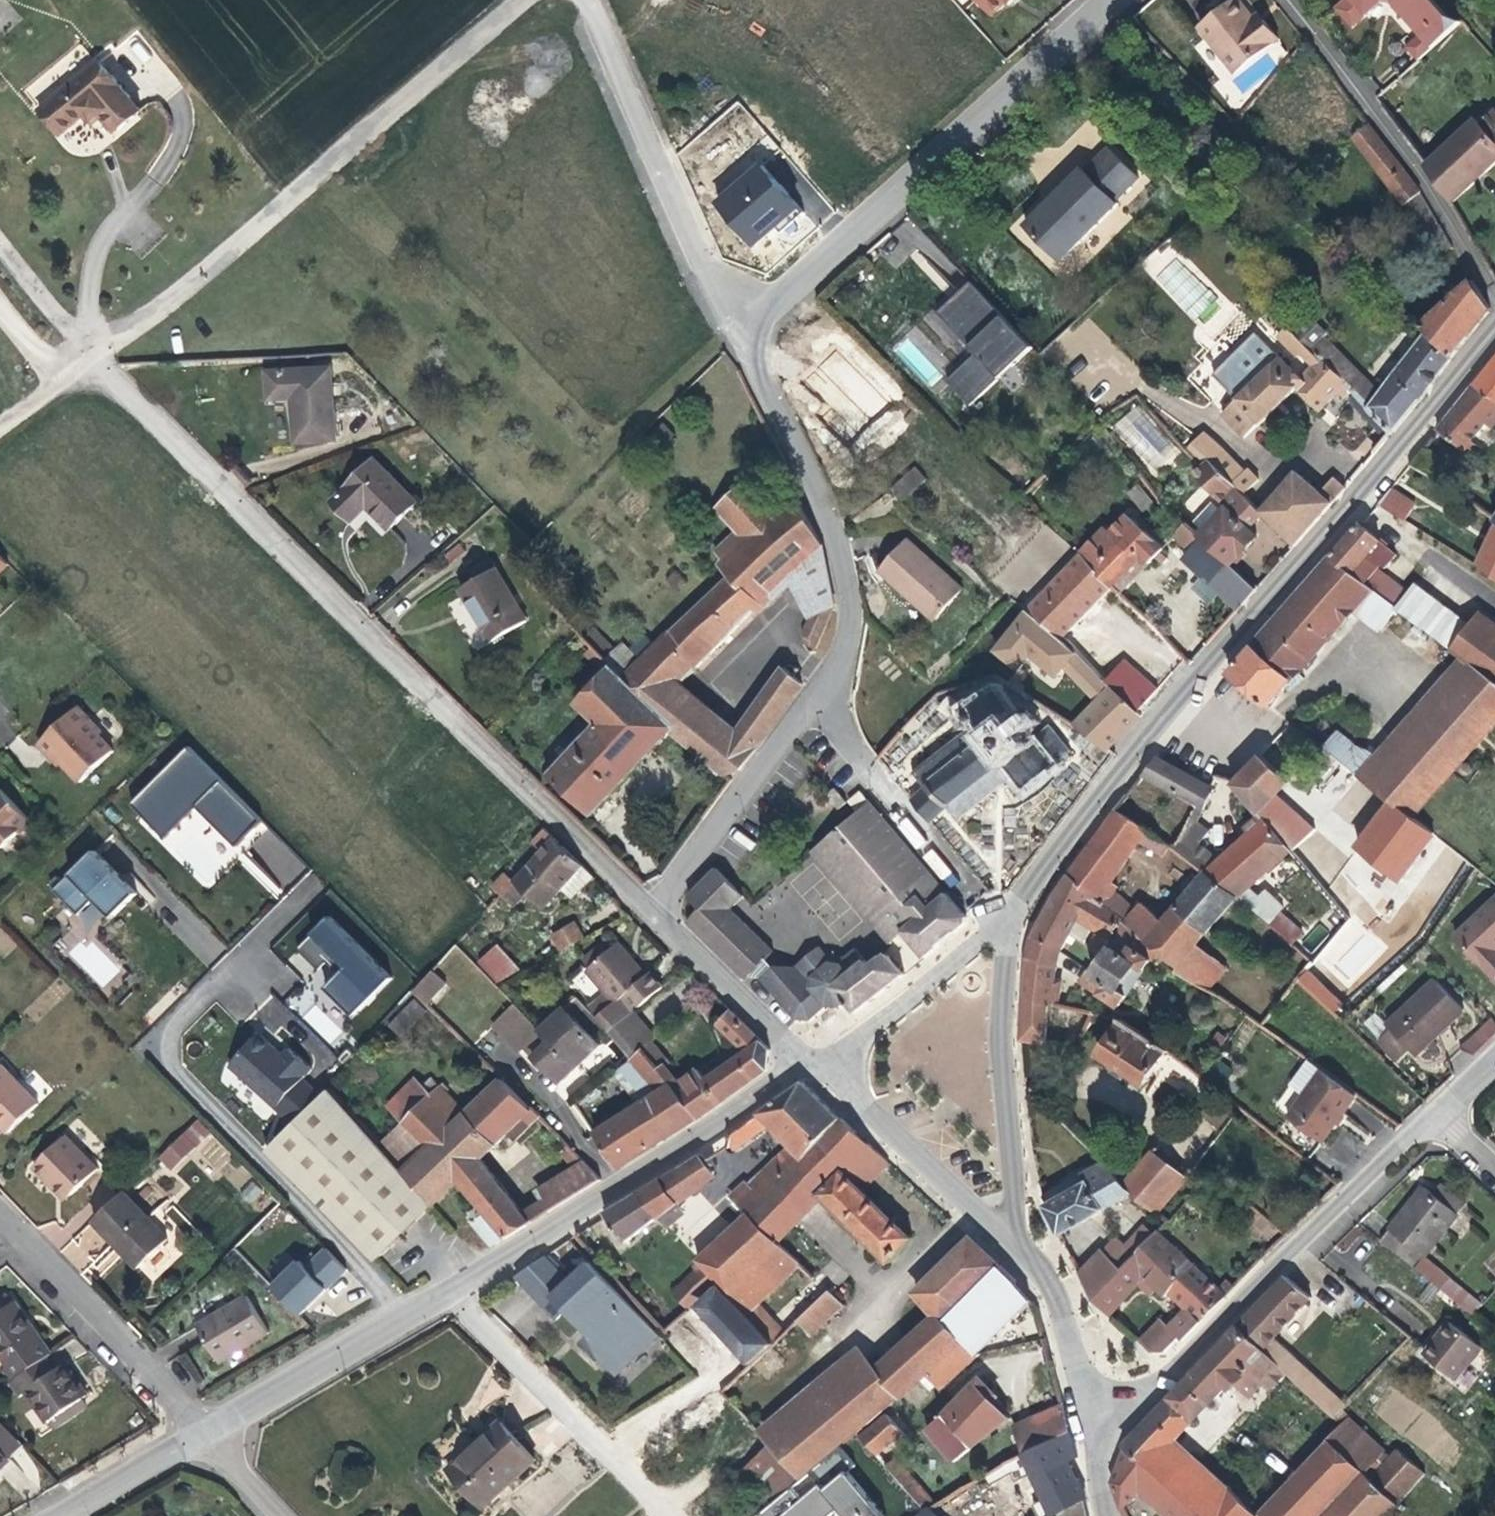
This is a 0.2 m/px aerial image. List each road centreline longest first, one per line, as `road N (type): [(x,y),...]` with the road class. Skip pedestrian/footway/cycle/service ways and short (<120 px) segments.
road 1 (residential): [(653,912),(94,358)]
road 2 (residential): [(1494,332),(1133,756),(1027,896)]
road 3 (residential): [(406,1312),(152,1048),(310,891)]
road 4 (residential): [(94,358),(523,0)]
road 5 (residential): [(747,339),(1116,0)]
road 6 (residential): [(1452,1115),(1361,1186),(1092,1444)]
road 7 (residential): [(803,1062),(446,1287)]
road 8 (residential): [(820,692),(838,668),(858,604),(839,526),(747,339)]
road 9 (residential): [(747,339),(594,0)]
road 10 (residential): [(1494,304),(1402,148),(1291,0)]
road 11 (residential): [(1027,896),(1008,972),(1005,1108),(1021,1233)]
road 12 (residential): [(446,1287),(677,1515)]
road 13 (residential): [(208,1425),(0,1207)]
road 14 (residential): [(820,692),(880,800),(991,925)]
road 15 (residential): [(803,1062),(960,1198),(1021,1233)]
road 16 (residential): [(653,912),(820,692)]
road 17 (residential): [(991,925),(803,1062)]
road 18 (tertiary): [(406,1312),(208,1425)]
road 19 (residential): [(1092,1444),(1060,1290),(1021,1233)]
road 20 (residential): [(803,1062),(653,912)]
road 21 (tertiary): [(208,1425),(53,1515)]
road 22 (track): [(0,238),(94,358)]
road 23 (residential): [(288,1515),(208,1425)]

